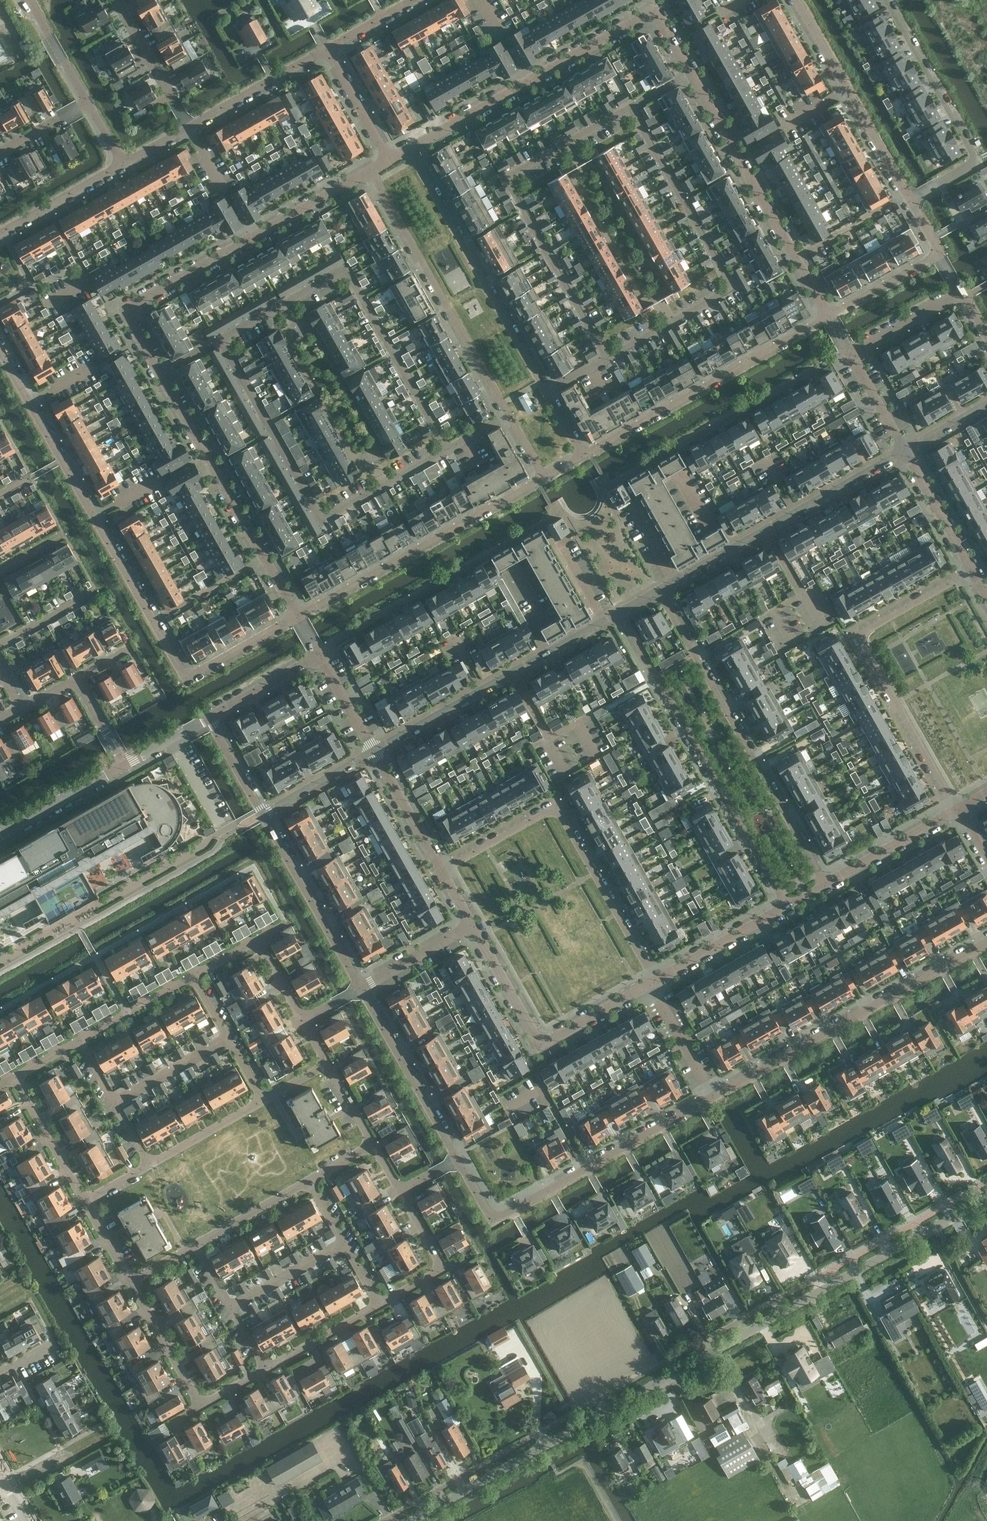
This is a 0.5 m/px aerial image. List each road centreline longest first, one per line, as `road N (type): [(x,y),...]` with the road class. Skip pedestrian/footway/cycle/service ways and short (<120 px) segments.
road 1 (unclassified): [(412,1520),(986,1200)]
road 2 (residential): [(0,349),(183,675),(297,616)]
road 3 (residential): [(409,149),(656,11),(693,76)]
road 4 (residential): [(161,375),(126,314),(134,304),(370,171)]
road 5 (residential): [(221,341),(323,520),(448,449)]
road 6 (residential): [(221,341),(345,270),(448,449)]
road 7 (residential): [(606,355),(732,286),(633,109)]
road 8 (residential): [(606,355),(508,180),(633,109)]
road 9 (residential): [(619,609),(788,908)]
road 10 (residential): [(827,885),(659,586)]
road 11 (residential): [(658,980),(559,802),(440,870)]
road 12 (residential): [(961,811),(858,629),(970,568)]
road 13 (residential): [(459,1160),(500,1219),(717,1096)]
road 14 (residential): [(717,1096),(986,944)]
road 15 (residential): [(544,477),(297,616)]
road 16 (residential): [(582,455),(828,316)]
road 17 (residential): [(370,171),(509,413)]
road 18 (residential): [(321,656),(561,514)]
road 19 (residential): [(546,390),(409,149)]
road 20 (residential): [(297,616),(161,375)]
road 21 (residential): [(693,76),(828,316)]
road 22 (residential): [(375,751),(611,614)]
road 23 (residential): [(908,198),(977,160),(886,0)]
road 24 (residential): [(676,577),(905,449)]
road 25 (residential): [(472,927),(541,1045),(651,985)]
road 26 (residential): [(644,466),(851,355)]
road 27 (residential): [(264,813),(362,988)]
road 28 (residential): [(362,988),(459,1160)]
road 29 (residential): [(329,50),(191,129)]
road 30 (residential): [(400,1193),(442,1269),(380,1305)]
road 31 (residential): [(827,885),(961,811)]
road 32 (residential): [(191,129),(117,0)]
road 33 (residential): [(658,980),(788,908)]
road 34 (residential): [(196,1246),(266,1372)]
road 35 (residential): [(124,165),(0,236)]
road 36 (residential): [(314,1179),(380,1305)]
road 37 (residential): [(14,1076),(85,1199)]
road 38 (residential): [(78,1041),(149,1163)]
road 39 (unclassified): [(0,836),(123,767)]
road 40 (residential): [(194,976),(264,1098)]
road 41 (residential): [(131,1283),(203,1401)]
road 42 (residential): [(196,1246),(314,1179)]
road 43 (residential): [(375,751),(440,870)]
road 44 (residential): [(970,568),(905,449)]
road 45 (residential): [(194,976),(78,1041)]
road 46 (residential): [(380,1305),(266,1372)]
road 47 (residential): [(149,1163),(264,1098)]
road 48 (residential): [(651,985),(717,1096)]
road 49 (residential): [(939,253),(828,316)]
road 50 (residential): [(851,355),(962,293)]
road 51 (residential): [(375,751),(264,813)]
road 52 (residential): [(211,718),(321,656)]
road 53 (residential): [(362,988),(472,927)]
road 54 (residential): [(388,160),(329,50)]
road 55 (residential): [(908,198),(846,92)]

